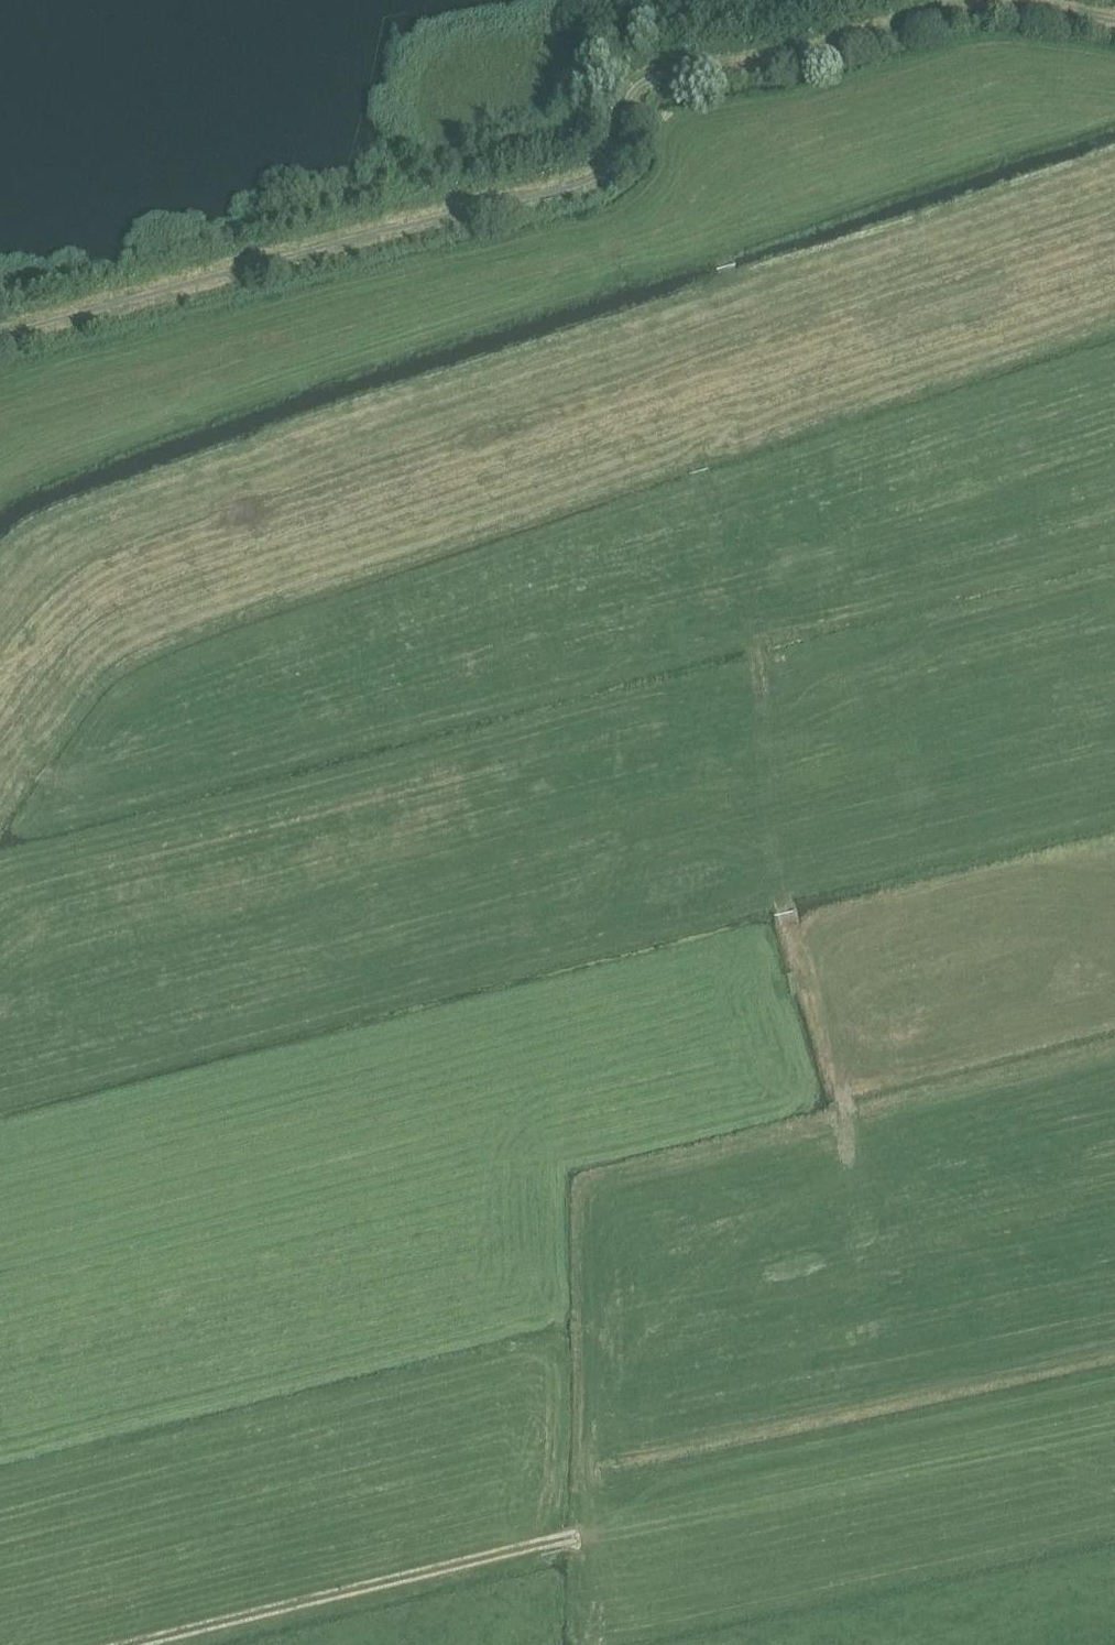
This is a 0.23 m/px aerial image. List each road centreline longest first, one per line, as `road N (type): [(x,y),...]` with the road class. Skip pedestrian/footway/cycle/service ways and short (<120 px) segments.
road 1 (track): [(137,1644),(575,1536),(588,1526),(591,1466)]

